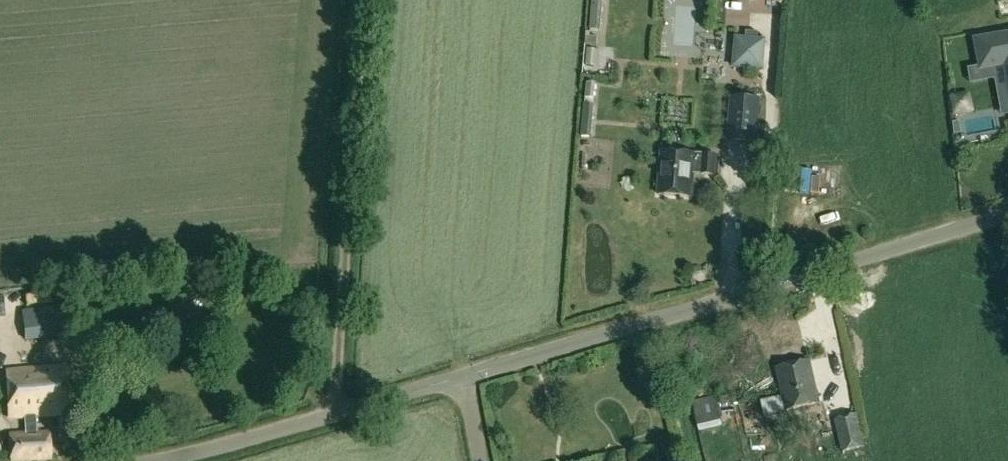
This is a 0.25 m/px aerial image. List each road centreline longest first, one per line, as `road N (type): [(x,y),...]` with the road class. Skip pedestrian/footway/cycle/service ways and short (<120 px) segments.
road 1 (unclassified): [(1007,213),(463,371)]
road 2 (unclassified): [(463,371),(281,426),(94,460)]

